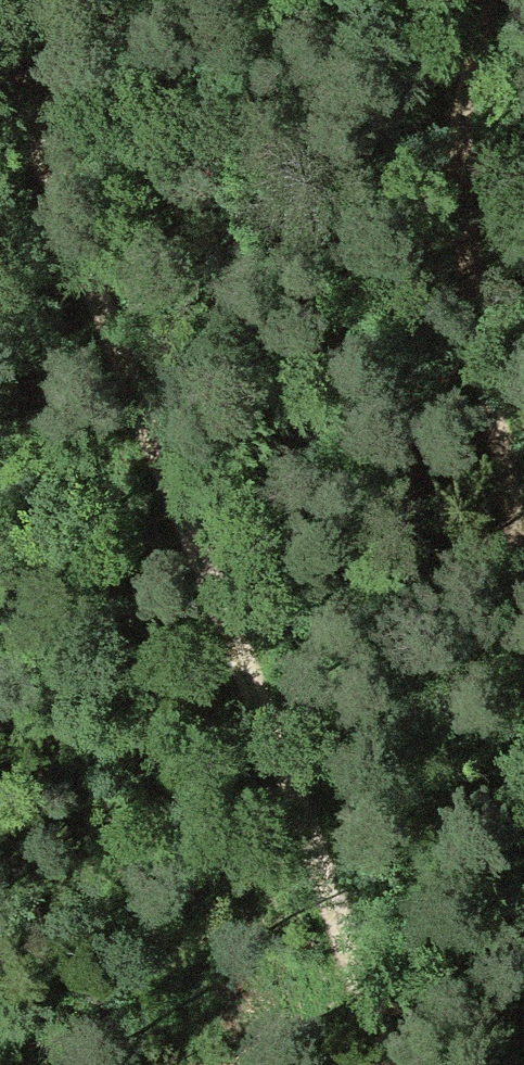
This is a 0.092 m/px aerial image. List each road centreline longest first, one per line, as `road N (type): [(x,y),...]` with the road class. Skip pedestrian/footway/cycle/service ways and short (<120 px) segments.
road 1 (track): [(0,0),(33,135),(391,1064)]
road 2 (track): [(523,579),(463,207),(463,138),(491,0)]

